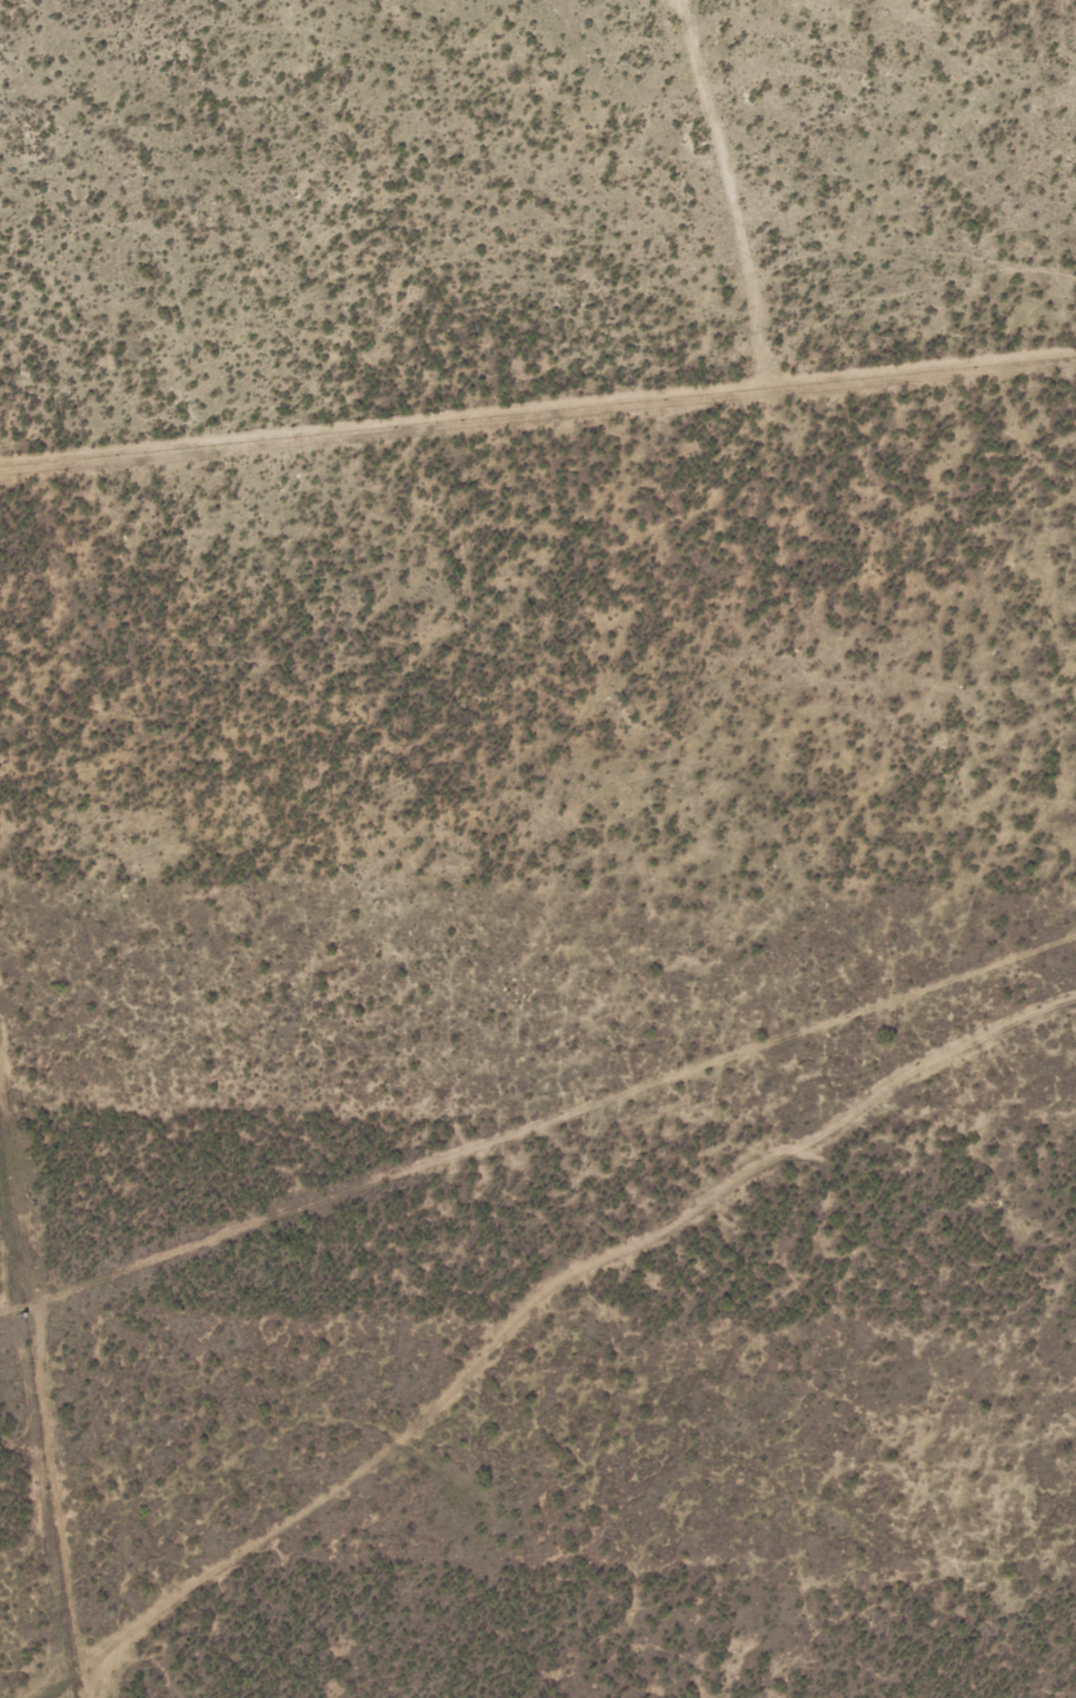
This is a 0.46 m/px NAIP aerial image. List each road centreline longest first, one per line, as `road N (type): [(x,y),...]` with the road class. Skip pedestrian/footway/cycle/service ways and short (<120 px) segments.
road 1 (residential): [(130,1697),(140,1680),(296,1591),(556,1312),(695,1217),(973,1094),(1075,1059)]
road 2 (track): [(652,395),(1075,353)]
road 3 (track): [(770,384),(682,0)]

